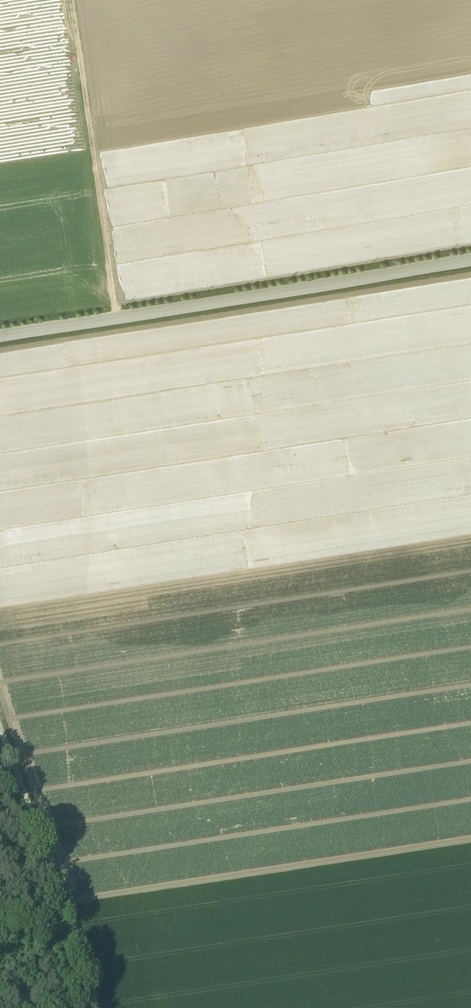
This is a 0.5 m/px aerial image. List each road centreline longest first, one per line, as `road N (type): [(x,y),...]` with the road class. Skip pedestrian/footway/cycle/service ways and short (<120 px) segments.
road 1 (residential): [(470,258),(0,335)]
road 2 (track): [(73,0),(118,317)]
road 3 (track): [(0,729),(68,913)]

